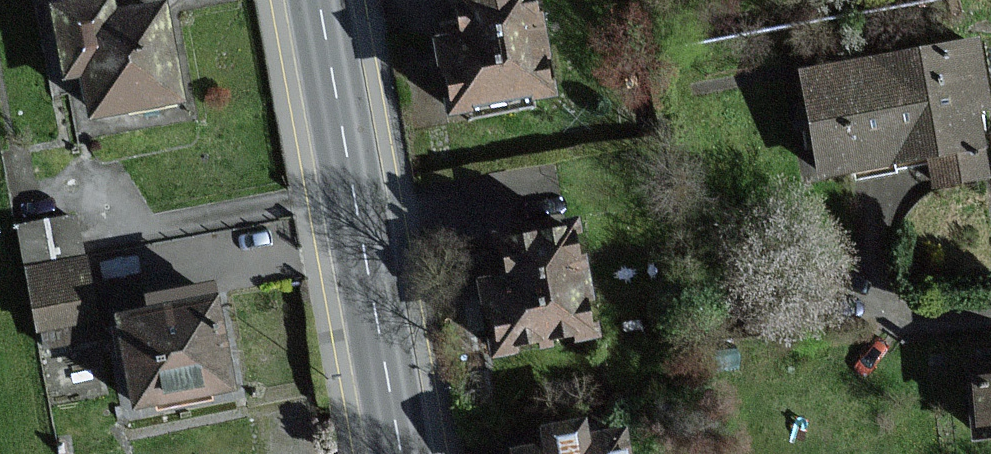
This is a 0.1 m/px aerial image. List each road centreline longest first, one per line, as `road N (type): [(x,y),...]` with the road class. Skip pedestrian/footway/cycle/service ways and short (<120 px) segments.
road 1 (tertiary): [(400,453),(317,0)]

